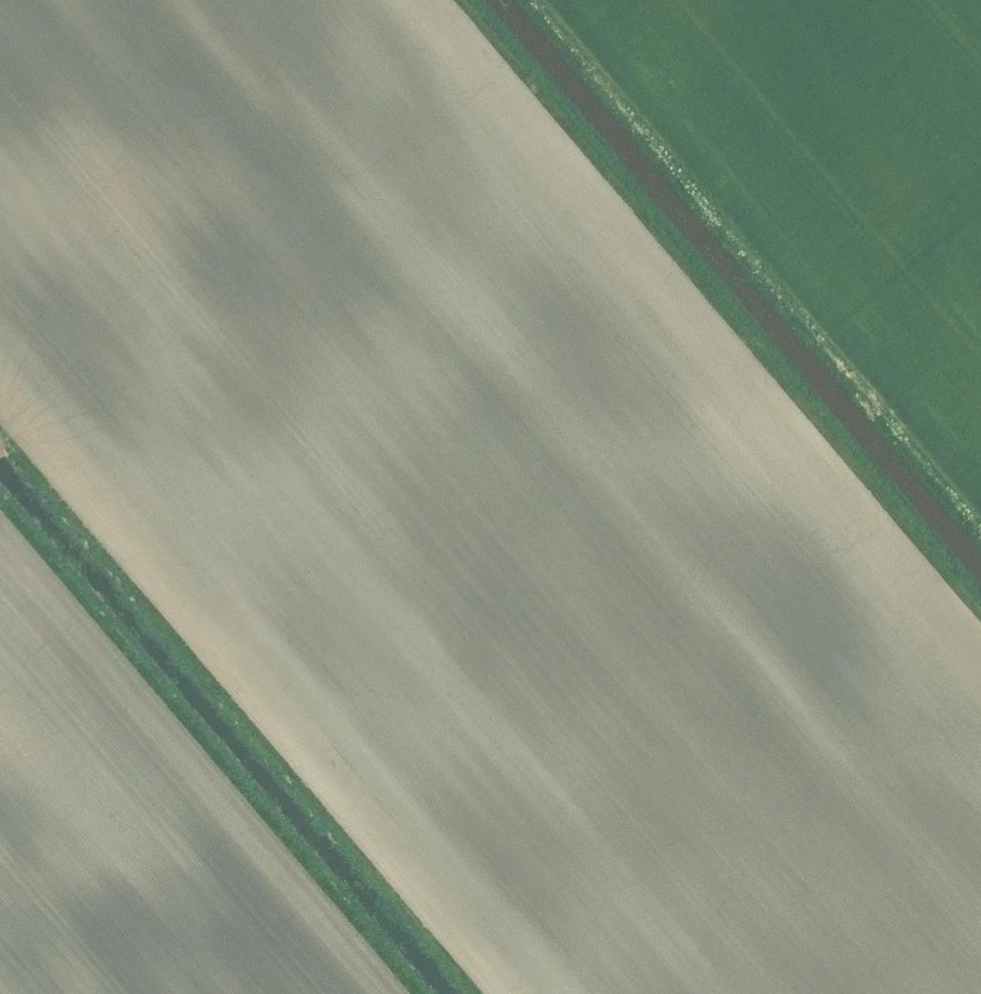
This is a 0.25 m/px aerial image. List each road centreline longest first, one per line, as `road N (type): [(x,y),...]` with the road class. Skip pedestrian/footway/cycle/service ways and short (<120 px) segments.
road 1 (track): [(980,539),(521,0)]

